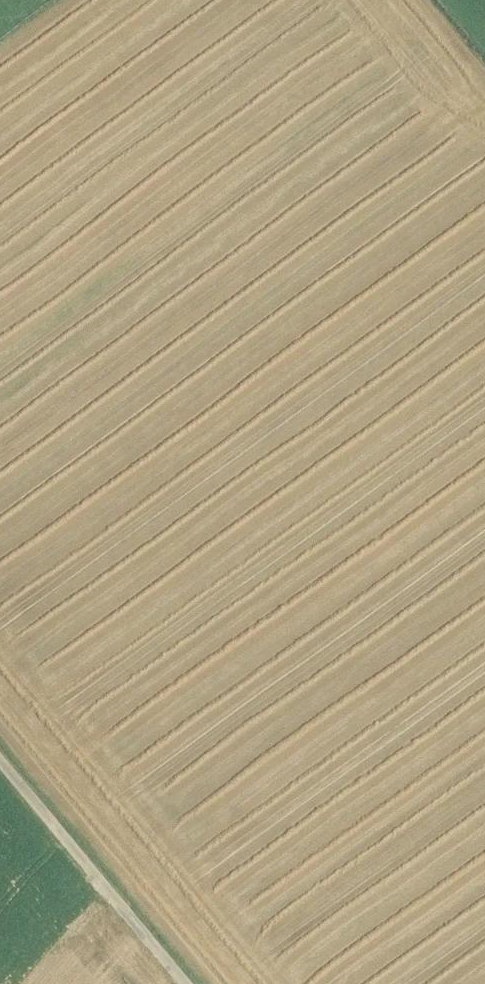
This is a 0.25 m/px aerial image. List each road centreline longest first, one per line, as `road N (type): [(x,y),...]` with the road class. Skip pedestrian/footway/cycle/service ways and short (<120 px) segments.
road 1 (track): [(185,983),(0,762)]

